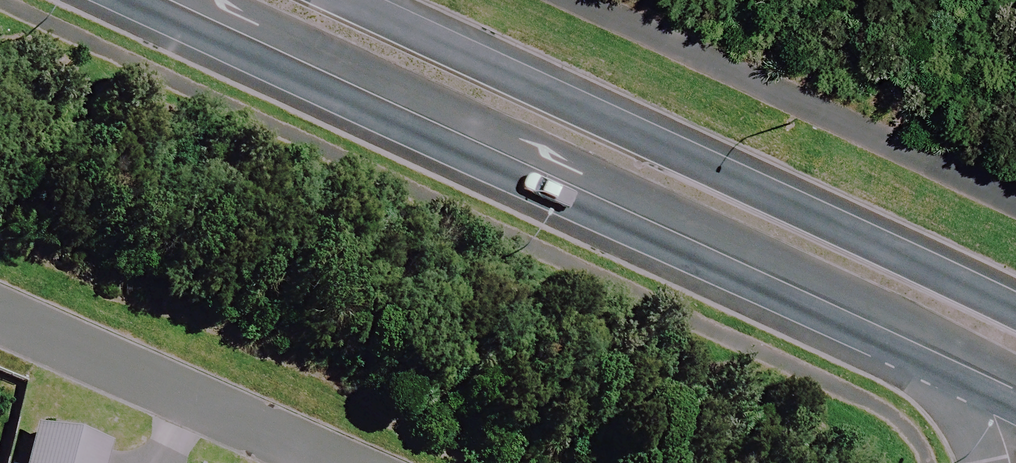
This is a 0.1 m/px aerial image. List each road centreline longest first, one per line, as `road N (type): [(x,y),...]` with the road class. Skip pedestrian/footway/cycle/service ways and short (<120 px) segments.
road 1 (primary): [(957,379),(137,0)]
road 2 (primary): [(400,0),(564,69),(1015,300)]
road 3 (residential): [(0,319),(316,462)]

